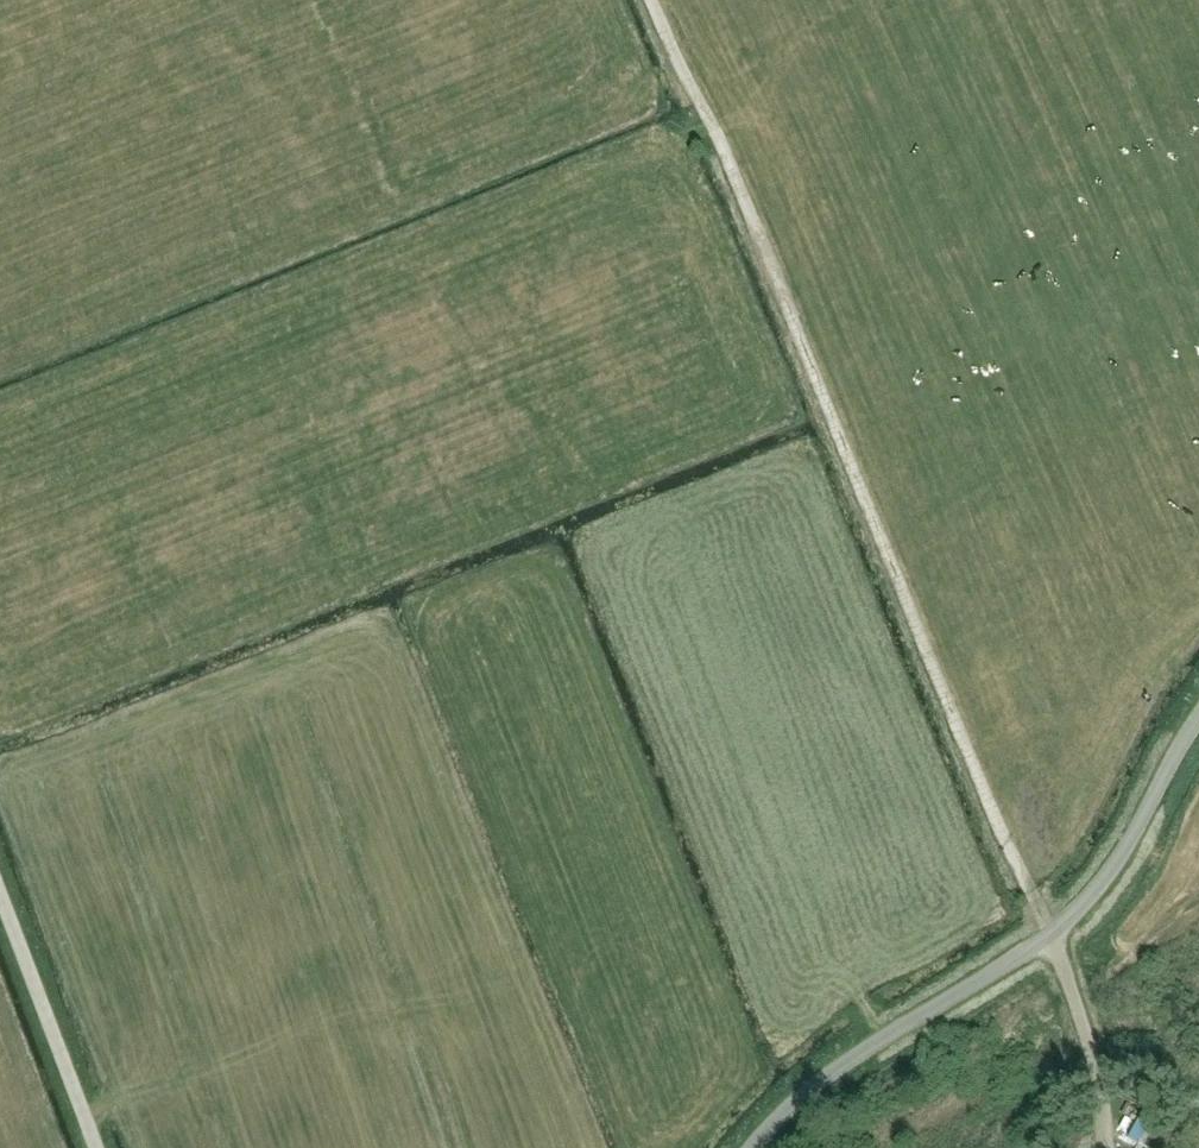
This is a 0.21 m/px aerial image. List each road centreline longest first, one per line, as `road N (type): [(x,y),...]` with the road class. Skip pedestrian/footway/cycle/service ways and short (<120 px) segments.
road 1 (unclassified): [(752,1147),(845,1065),(1071,917),(1118,860),(1198,714)]
road 2 (unclassified): [(95,1147),(0,898)]

